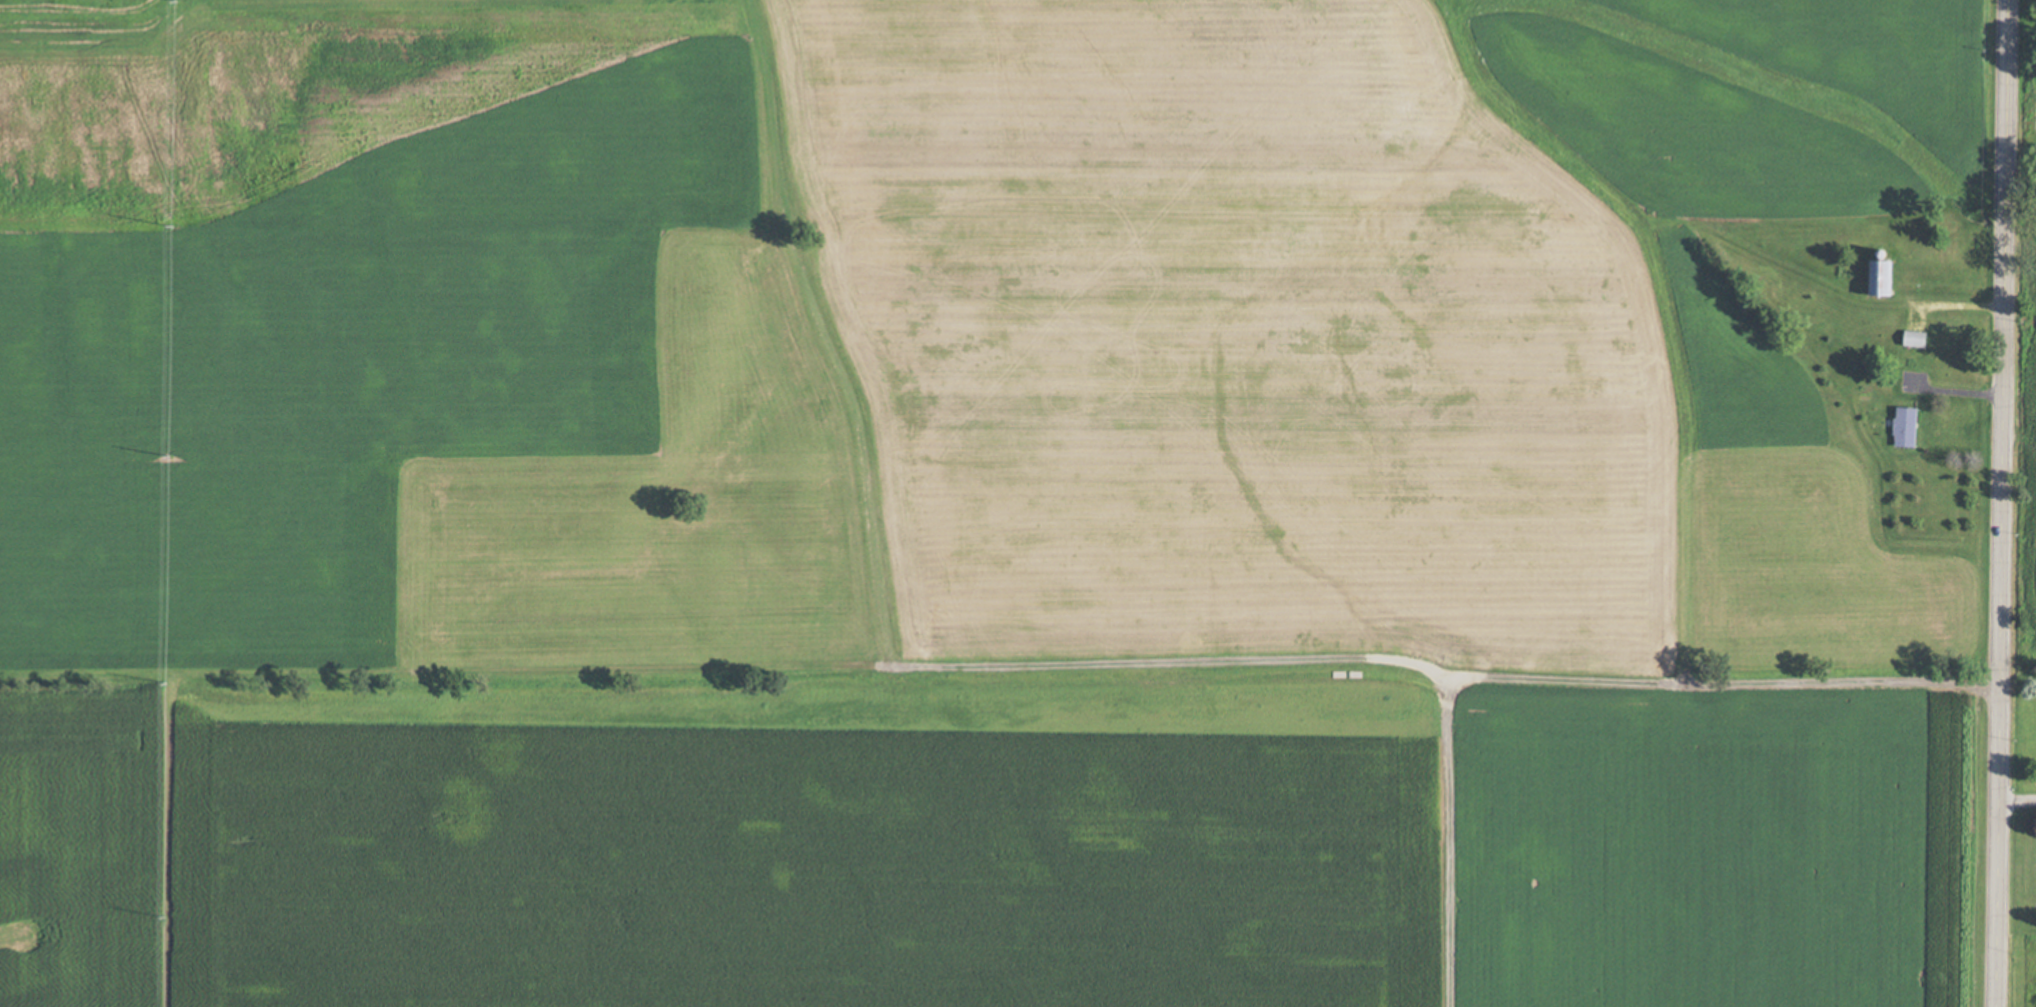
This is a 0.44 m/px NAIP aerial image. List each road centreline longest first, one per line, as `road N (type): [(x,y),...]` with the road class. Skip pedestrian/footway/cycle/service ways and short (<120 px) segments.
road 1 (secondary): [(1992,1006),(2007,0)]

